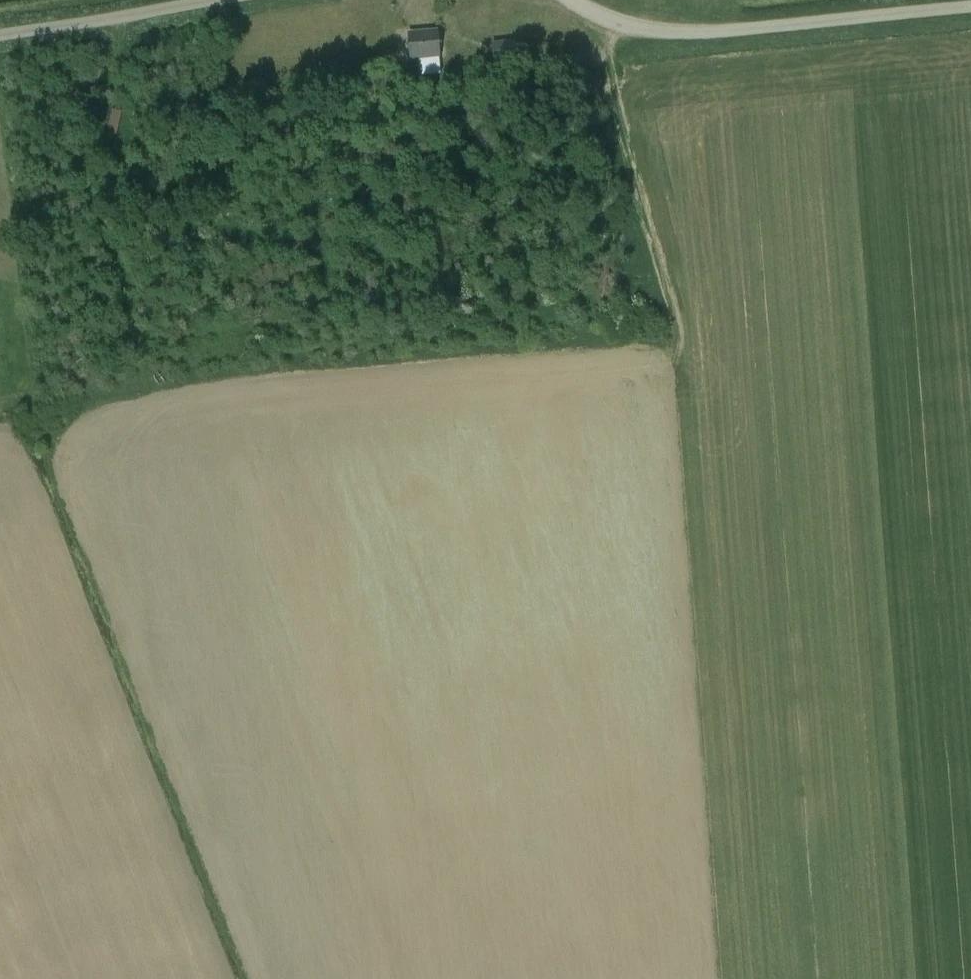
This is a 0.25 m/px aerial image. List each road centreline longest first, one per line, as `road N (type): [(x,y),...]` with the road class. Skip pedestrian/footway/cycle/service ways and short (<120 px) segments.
road 1 (unclassified): [(568,0),(668,36),(970,12)]
road 2 (unclassified): [(0,36),(253,0)]

